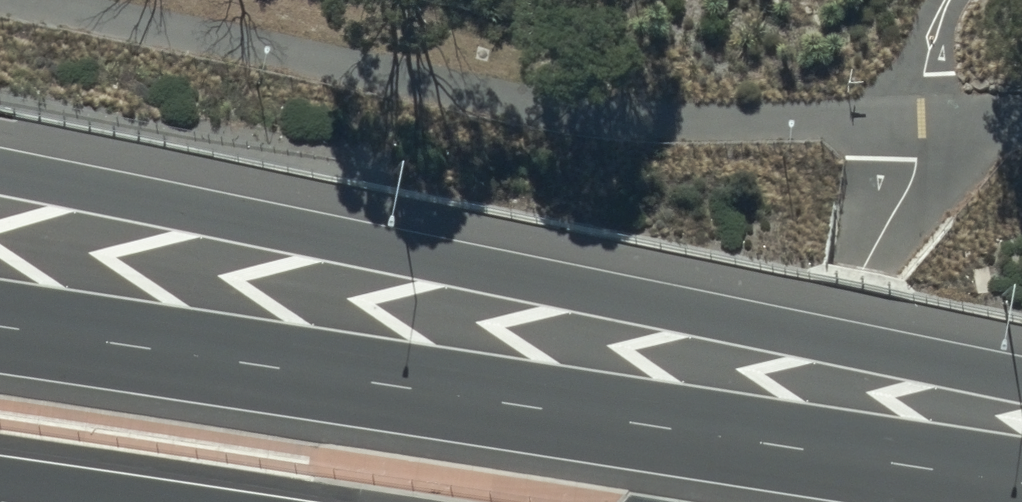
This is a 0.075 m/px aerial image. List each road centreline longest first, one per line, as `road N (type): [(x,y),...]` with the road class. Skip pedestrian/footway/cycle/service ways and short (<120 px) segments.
road 1 (motorway): [(0,172),(1021,377)]
road 2 (motorway): [(0,326),(1021,482)]

